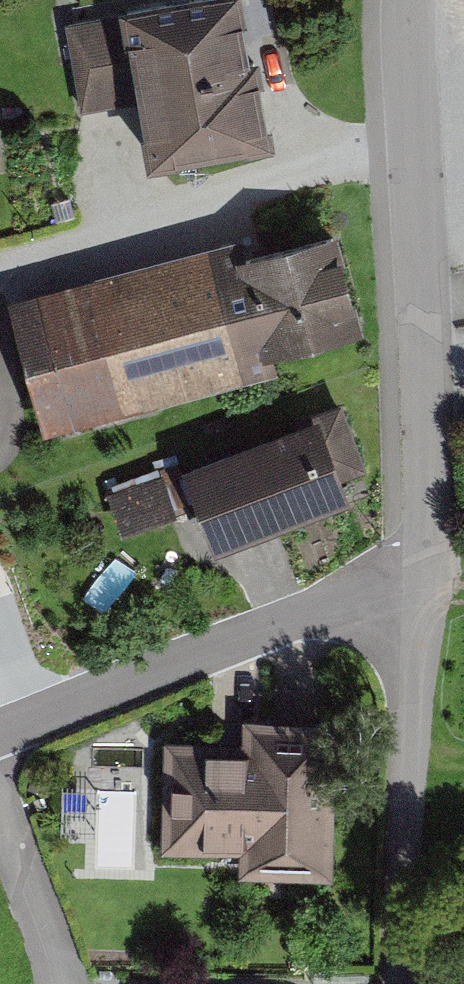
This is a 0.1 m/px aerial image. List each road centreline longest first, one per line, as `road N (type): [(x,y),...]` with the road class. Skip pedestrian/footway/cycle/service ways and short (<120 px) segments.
road 1 (residential): [(416,572),(0,730)]
road 2 (residential): [(416,572),(428,511),(409,140)]
road 3 (residential): [(0,268),(23,252),(409,140)]
road 4 (residential): [(403,983),(416,572)]
road 5 (residential): [(0,822),(53,950),(57,983)]
road 6 (residential): [(409,140),(407,0)]

